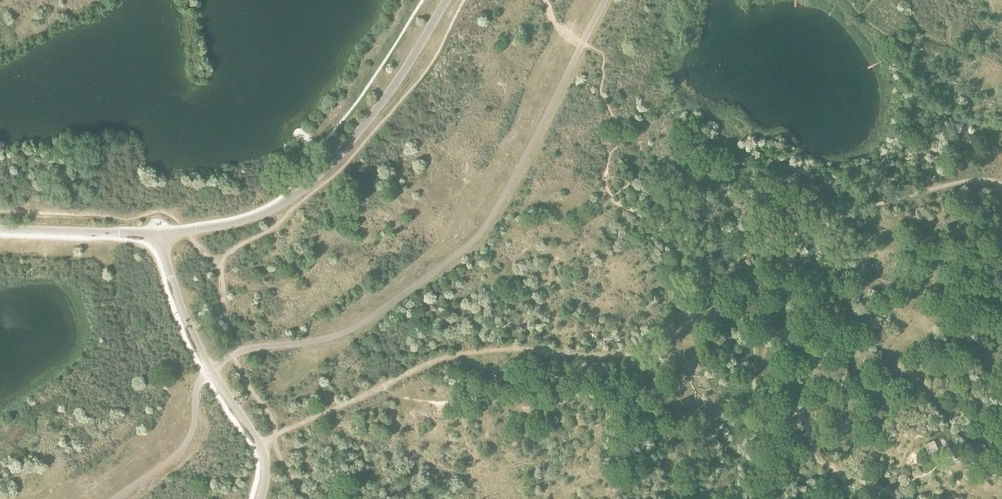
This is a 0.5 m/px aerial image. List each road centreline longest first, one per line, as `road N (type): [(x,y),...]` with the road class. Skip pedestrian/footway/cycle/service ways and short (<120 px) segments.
road 1 (track): [(116,498),(188,441),(204,372),(246,350),(352,329),(477,239),(605,0)]
road 2 (track): [(253,449),(448,357),(657,349),(714,287)]
road 3 (track): [(1001,184),(947,185),(773,238),(744,252),(714,287)]

